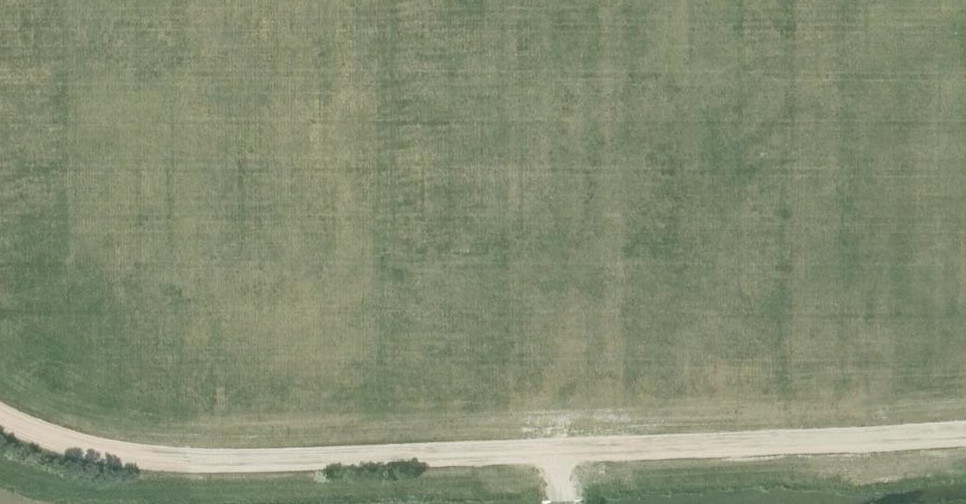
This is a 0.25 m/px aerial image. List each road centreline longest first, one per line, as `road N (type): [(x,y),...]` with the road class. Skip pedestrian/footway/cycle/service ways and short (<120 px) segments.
road 1 (track): [(0,417),(89,448),(164,458),(560,449)]
road 2 (track): [(560,449),(965,430)]

